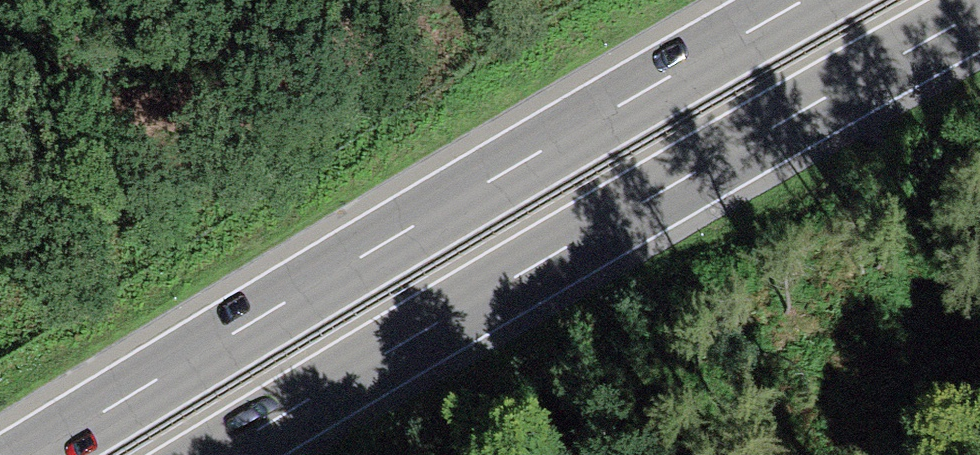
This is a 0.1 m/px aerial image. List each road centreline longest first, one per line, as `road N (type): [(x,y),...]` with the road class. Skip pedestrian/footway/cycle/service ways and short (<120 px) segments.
road 1 (motorway): [(800,0),(31,454)]
road 2 (motorway): [(220,454),(979,13)]

